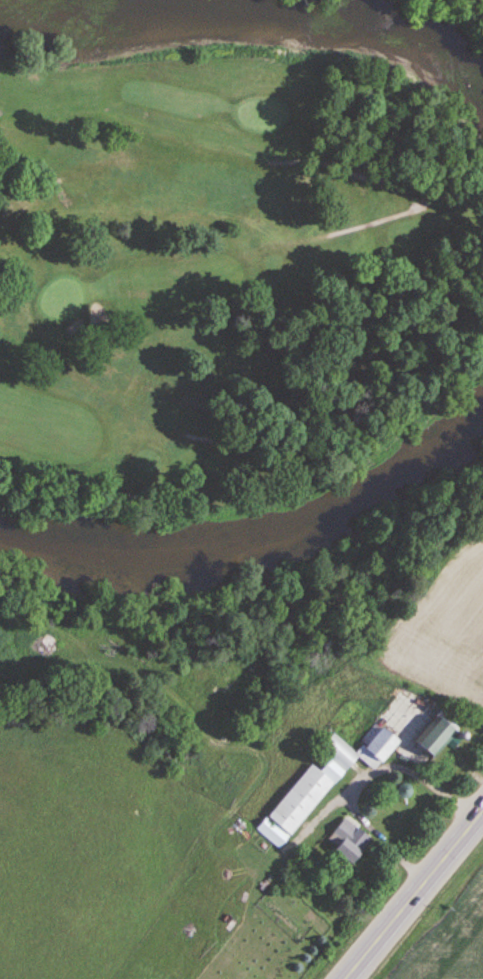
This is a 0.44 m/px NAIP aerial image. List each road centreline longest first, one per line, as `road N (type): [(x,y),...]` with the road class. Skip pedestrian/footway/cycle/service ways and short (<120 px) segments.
road 1 (secondary): [(348,978),(482,811)]

